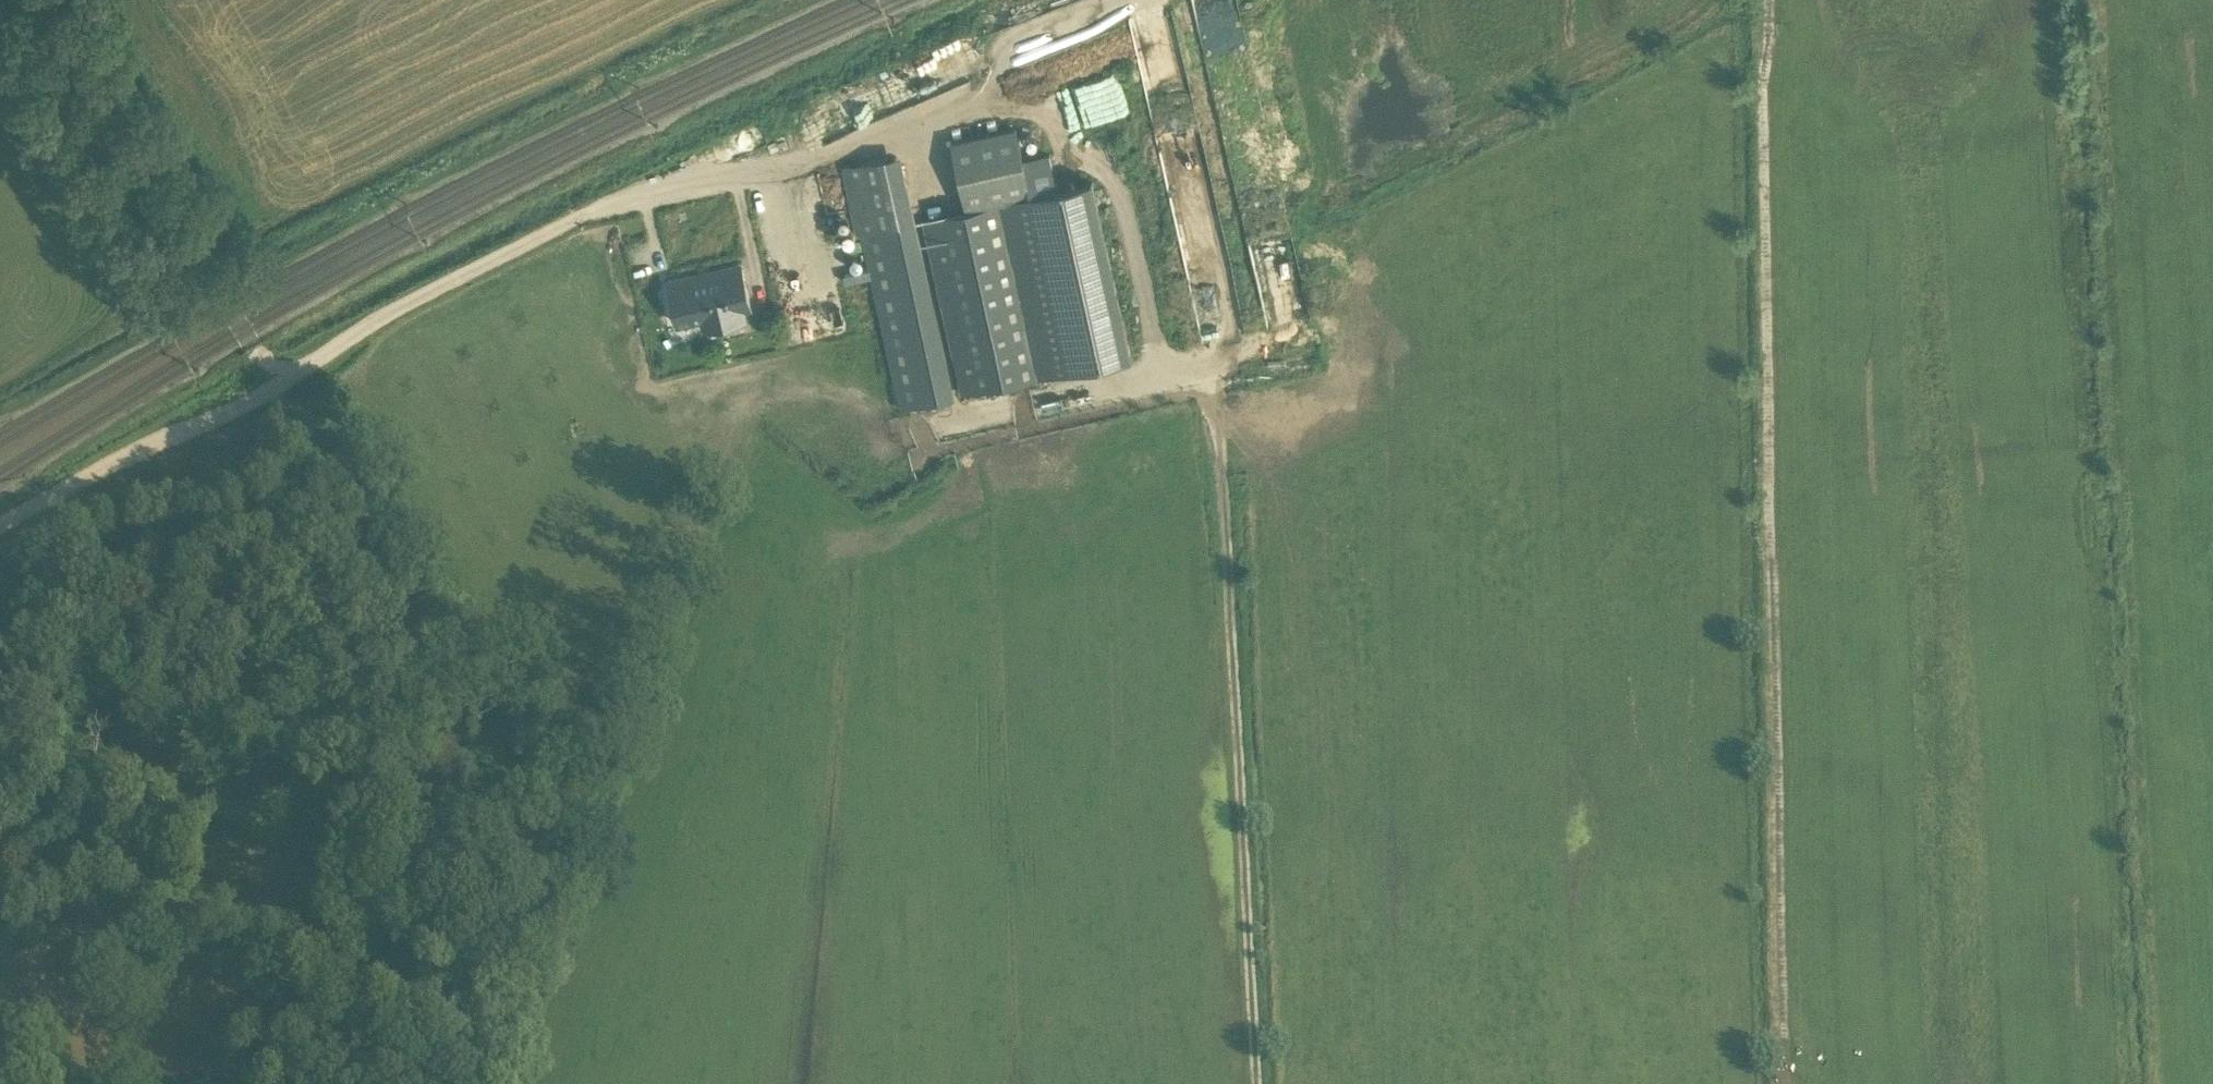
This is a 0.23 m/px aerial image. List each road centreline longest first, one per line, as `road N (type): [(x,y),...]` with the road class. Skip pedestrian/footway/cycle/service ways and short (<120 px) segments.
road 1 (track): [(1769,0),(1763,81),(1782,1083)]
road 2 (track): [(279,387),(548,845),(543,903),(476,1083)]
road 3 (track): [(1206,362),(1221,471),(1255,1083)]
road 4 (track): [(0,525),(127,455),(248,406),(385,316),(584,215),(627,204)]
road 5 (track): [(550,876),(400,911),(80,894),(0,863)]
road 6 (track): [(0,672),(84,579),(127,566),(215,563),(263,543),(320,461)]
road 7 (track): [(39,0),(204,271)]
road 8 (track): [(259,904),(262,1083)]

